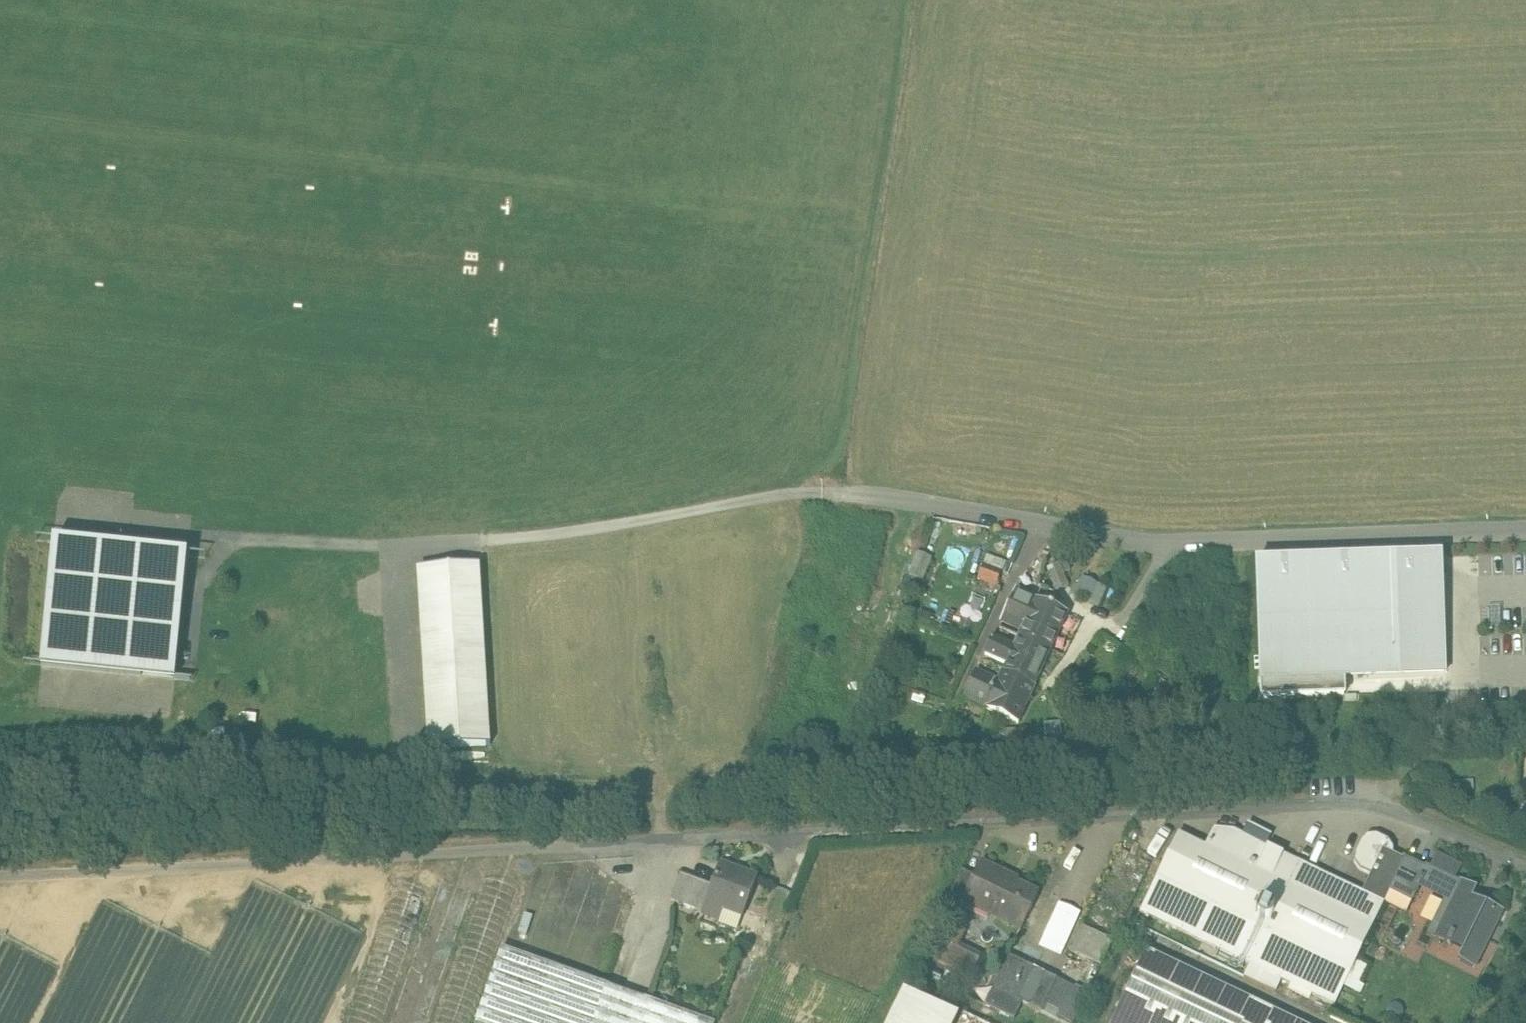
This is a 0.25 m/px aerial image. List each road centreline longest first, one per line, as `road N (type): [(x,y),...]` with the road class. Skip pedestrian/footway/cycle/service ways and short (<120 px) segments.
road 1 (unclassified): [(1525,858),(1401,809),(1323,793),(0,873)]
road 2 (unclassified): [(1115,617),(1167,539),(1525,529)]

